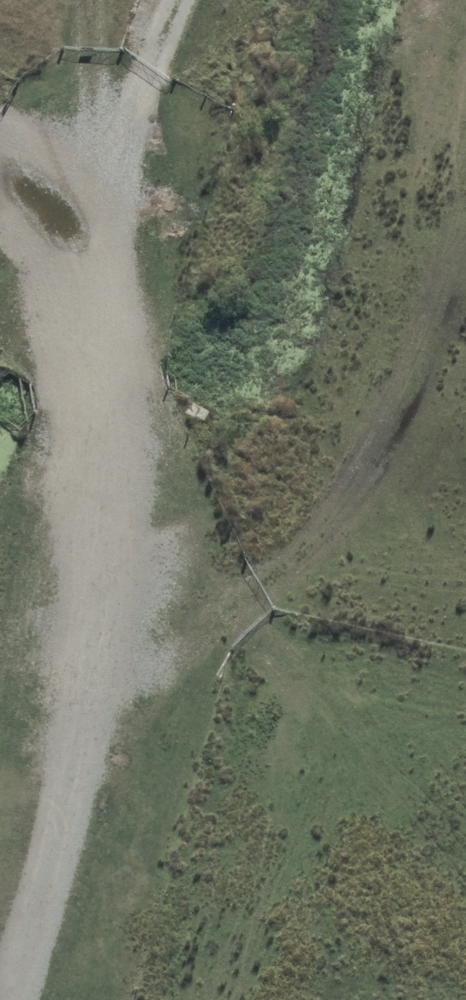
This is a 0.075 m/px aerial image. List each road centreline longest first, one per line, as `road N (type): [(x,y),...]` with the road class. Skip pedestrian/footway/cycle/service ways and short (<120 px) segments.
road 1 (unclassified): [(0,997),(99,727),(105,436),(89,218)]
road 2 (track): [(99,727),(242,609),(341,503),(465,296)]
road 3 (track): [(89,218),(178,0)]

